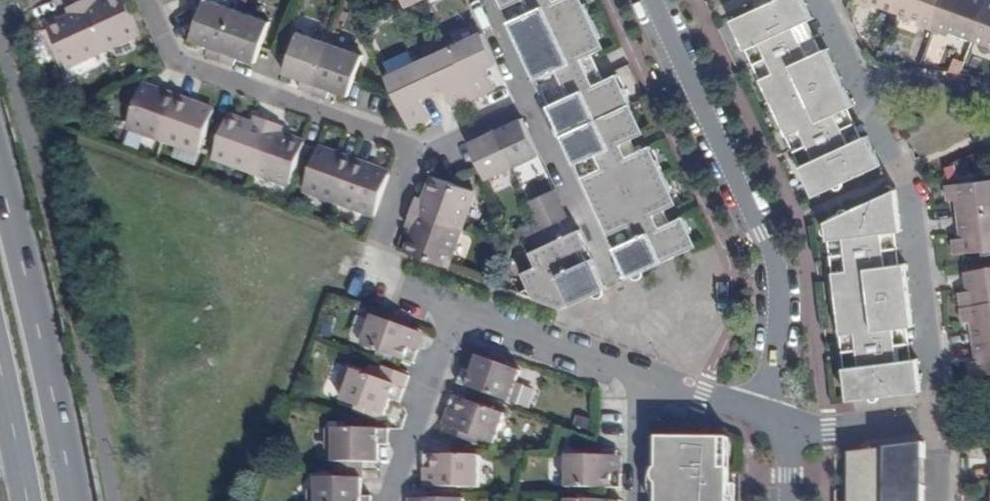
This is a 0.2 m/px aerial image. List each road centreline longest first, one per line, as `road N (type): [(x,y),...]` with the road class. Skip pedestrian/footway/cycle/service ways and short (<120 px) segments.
road 1 (residential): [(761,417),(779,331),(776,268),(652,0)]
road 2 (residential): [(941,419),(912,194),(866,88)]
road 3 (residential): [(423,147),(178,62),(151,0)]
road 4 (primary): [(73,500),(0,189)]
road 5 (residential): [(423,147),(378,283),(458,313)]
road 6 (residential): [(534,100),(619,284)]
road 7 (residential): [(398,500),(458,313)]
road 8 (residential): [(458,313),(641,374)]
road 9 (residential): [(786,428),(941,419)]
road 10 (primary): [(0,375),(26,500)]
road 11 (residential): [(641,374),(761,417)]
road 12 (residential): [(641,374),(641,500)]
road 13 (residential): [(866,88),(989,98)]
road 14 (residential): [(534,100),(423,147)]

